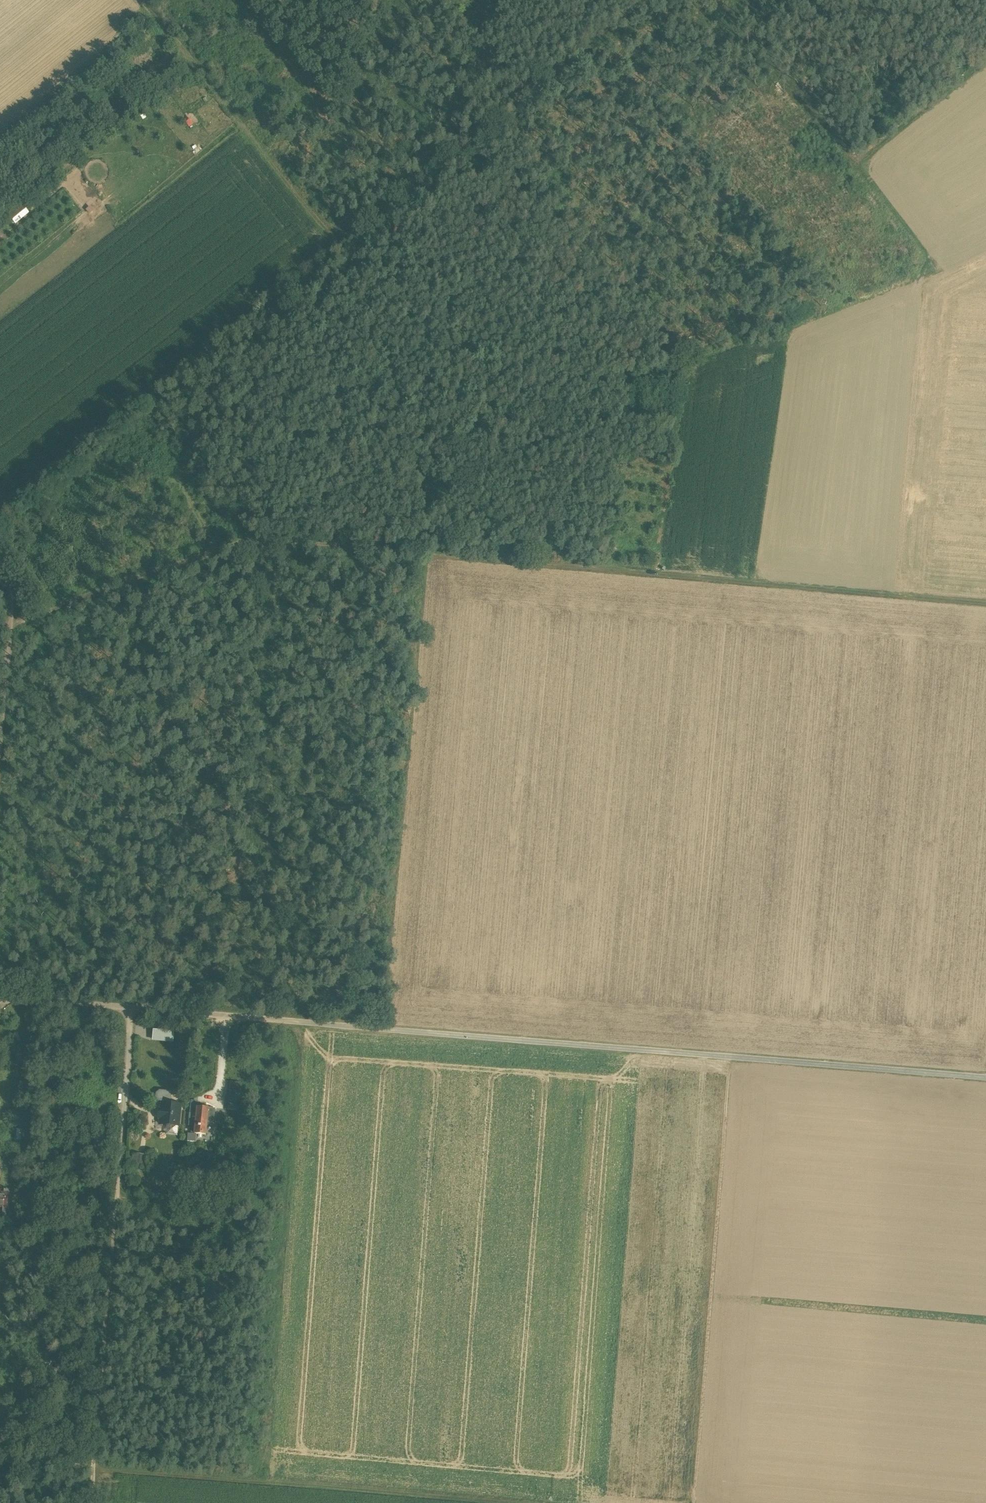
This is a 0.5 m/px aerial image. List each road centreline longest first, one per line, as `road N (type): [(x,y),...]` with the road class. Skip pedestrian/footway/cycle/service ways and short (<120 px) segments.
road 1 (unclassified): [(985,1077),(0,999)]
road 2 (track): [(16,631),(246,543),(985,602)]
road 3 (track): [(650,0),(0,519)]
road 4 (track): [(0,1461),(502,1502)]
road 5 (track): [(130,1103),(97,1502)]
road 6 (track): [(941,278),(736,0)]
road 7 (track): [(343,247),(146,0)]
road 8 (track): [(860,167),(985,68)]

